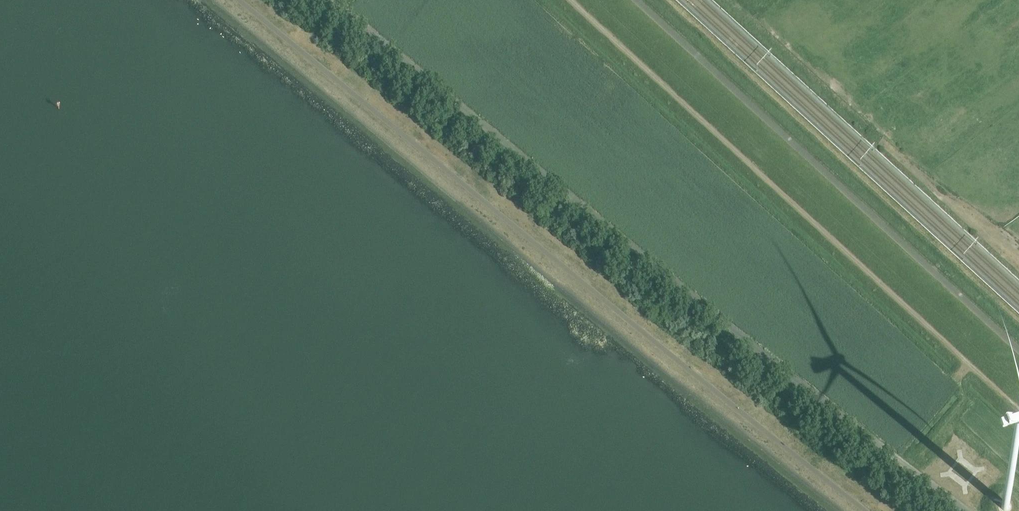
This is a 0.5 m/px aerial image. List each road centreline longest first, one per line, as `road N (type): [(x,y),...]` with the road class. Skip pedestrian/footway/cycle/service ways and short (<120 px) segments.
road 1 (track): [(1018,411),(569,0)]

